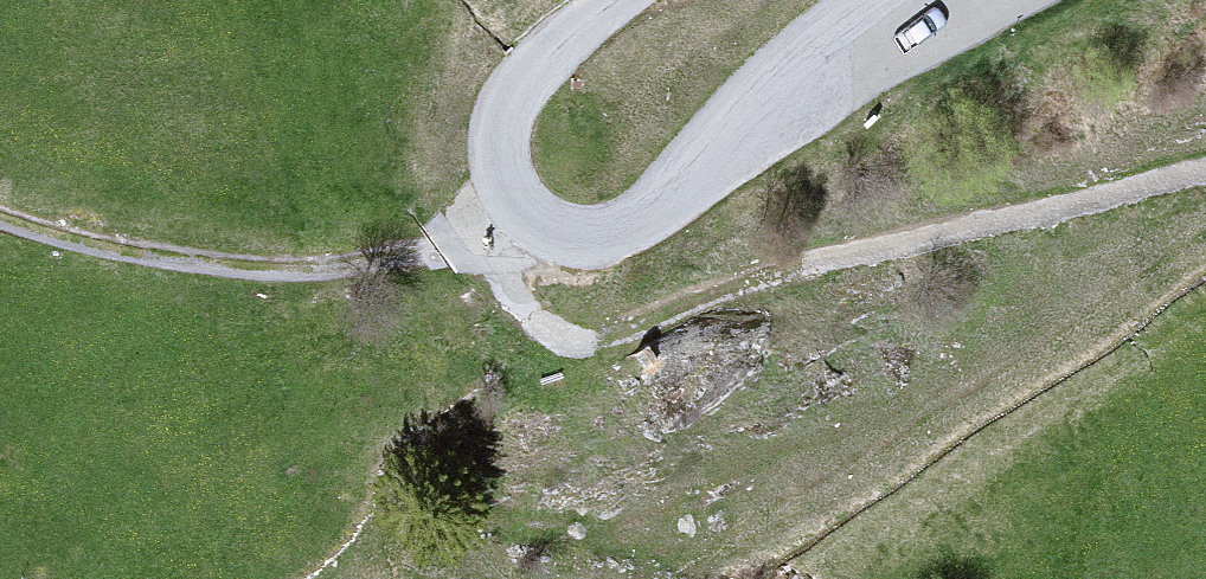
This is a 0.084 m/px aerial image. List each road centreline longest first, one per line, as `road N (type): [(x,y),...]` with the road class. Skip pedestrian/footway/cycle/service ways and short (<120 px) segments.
road 1 (track): [(485,250),(501,310),(563,335),(731,282),(1205,176)]
road 2 (unclassified): [(924,0),(636,226),(584,238),(551,228),(518,206),(501,171),(501,118),(524,81),(609,0)]
road 3 (track): [(0,216),(234,267),(390,263),(485,250)]

